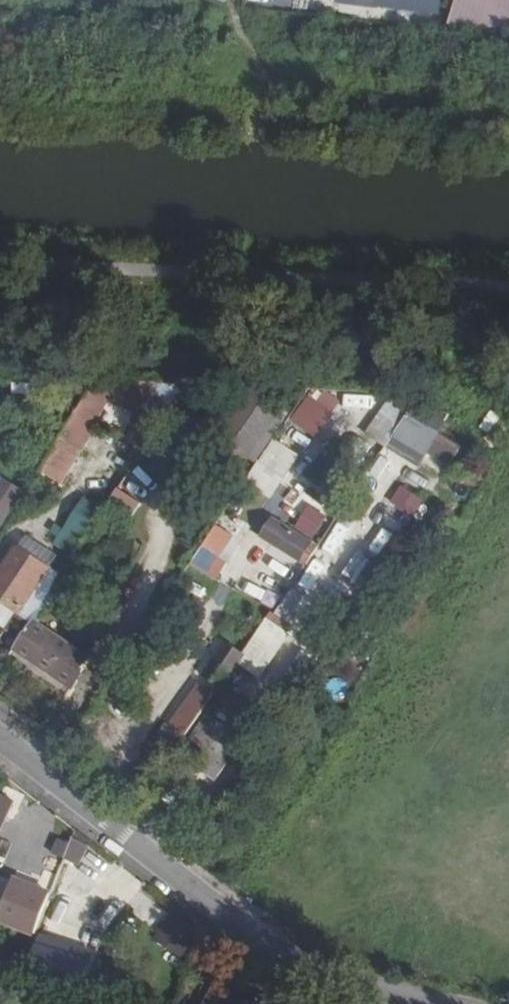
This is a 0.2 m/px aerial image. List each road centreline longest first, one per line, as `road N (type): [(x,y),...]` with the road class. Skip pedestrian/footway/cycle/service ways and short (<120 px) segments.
road 1 (residential): [(434,1003),(348,983),(233,927),(0,738)]

